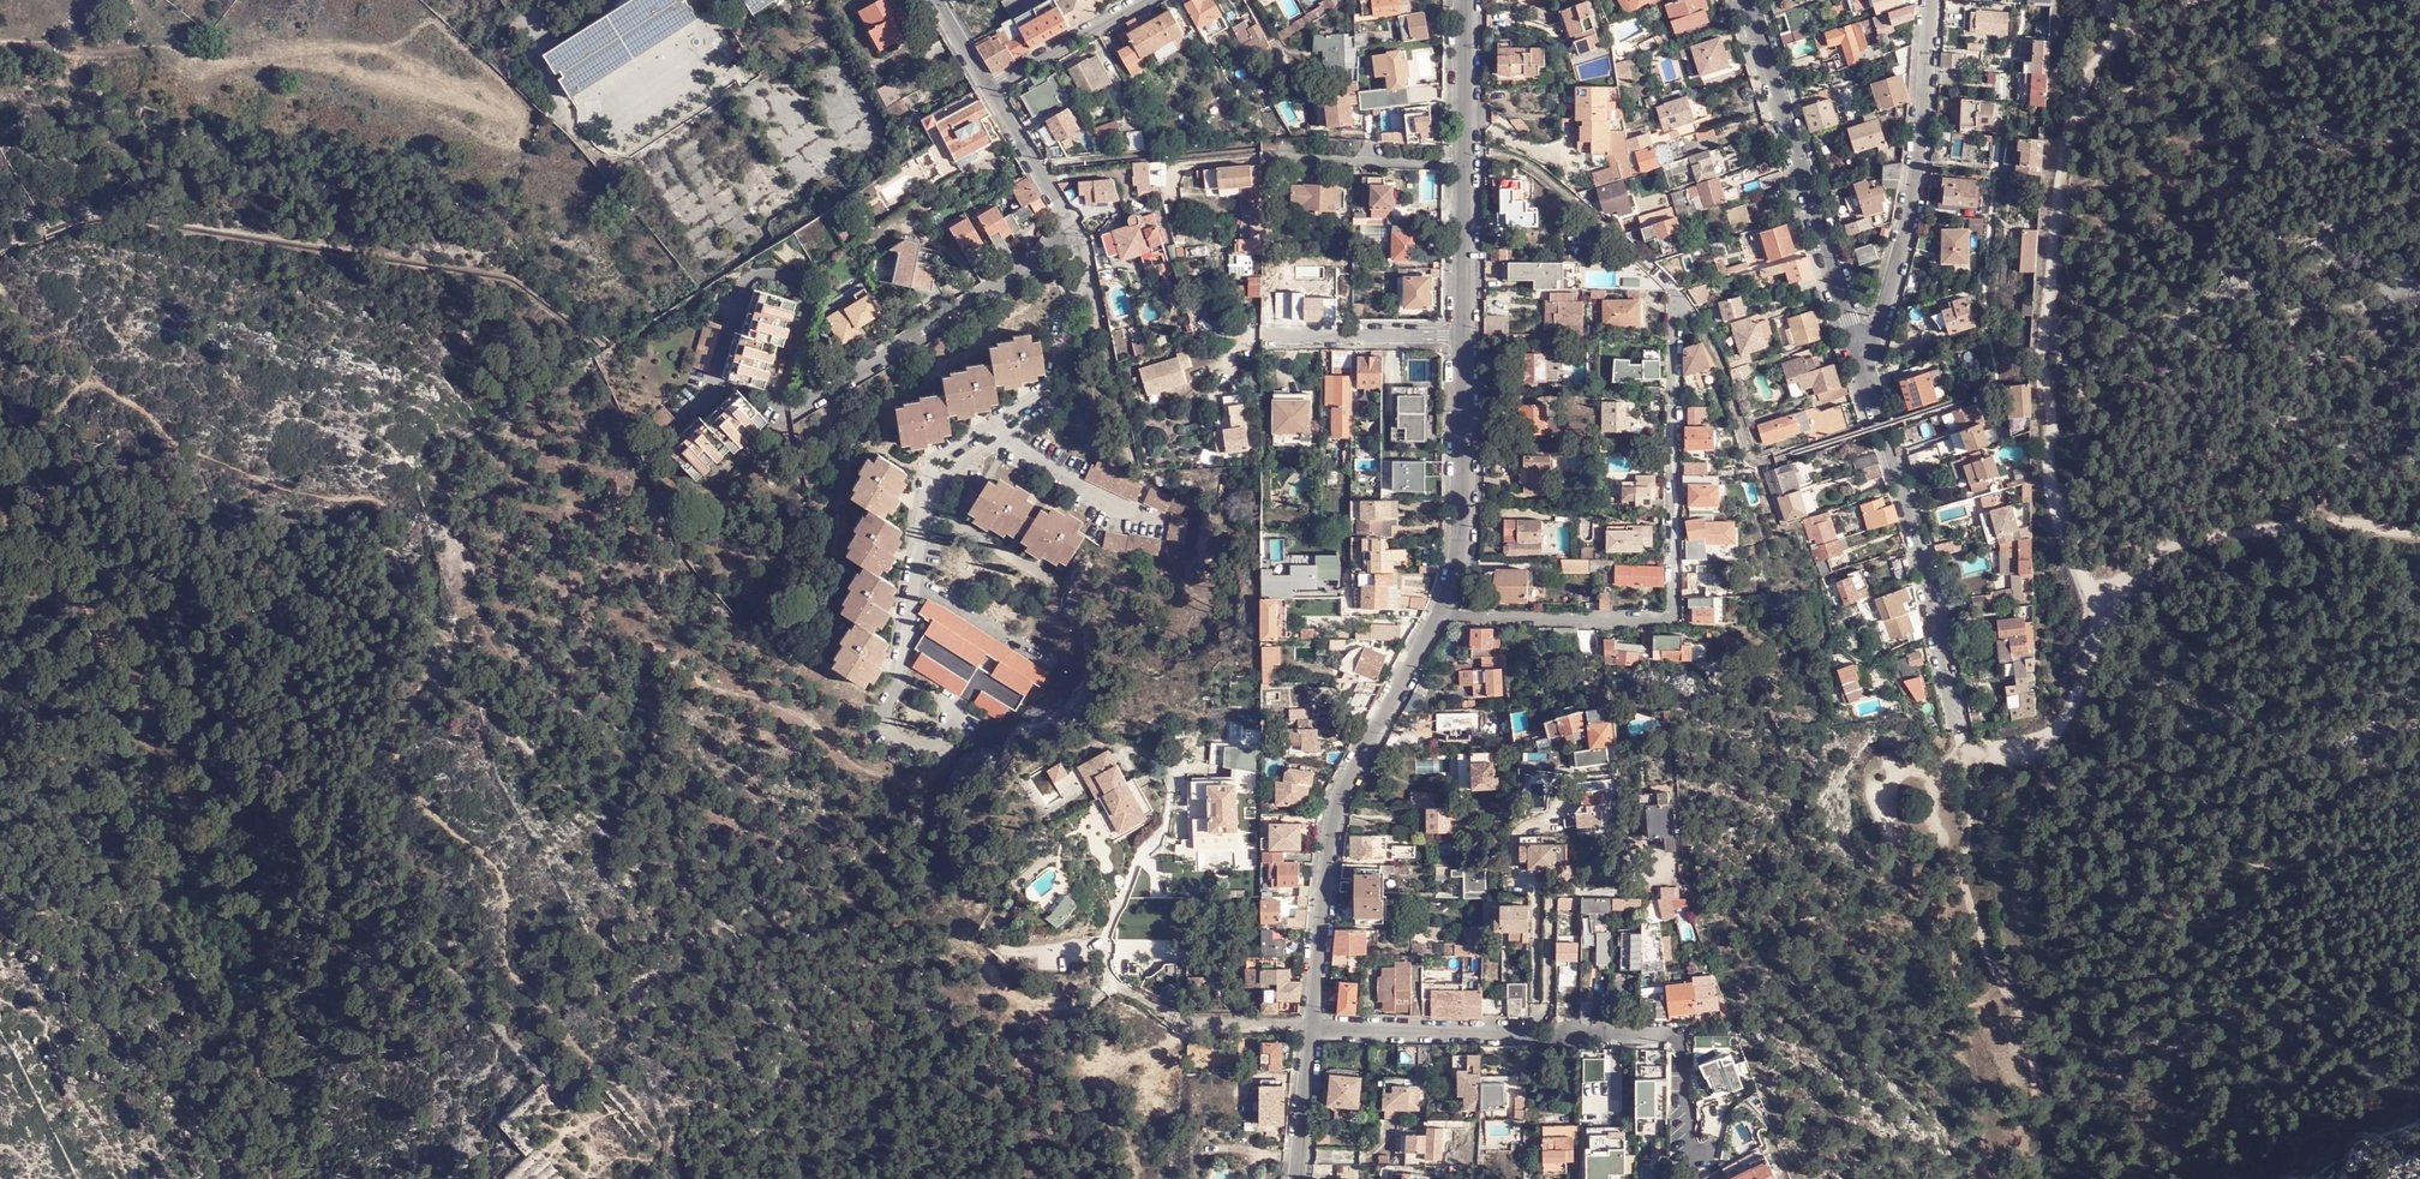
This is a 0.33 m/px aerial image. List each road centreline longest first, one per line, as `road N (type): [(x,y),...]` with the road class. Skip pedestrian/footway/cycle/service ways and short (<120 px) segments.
road 1 (track): [(649,1178),(657,1163),(653,1128),(597,1058),(515,979),(503,960),(508,912),(494,867),(425,807),(390,745),(435,656),(430,628),(397,579),(383,507),(363,495),(295,490),(210,465),(99,388),(66,402),(36,443),(0,456)]
road 2 (track): [(2121,31),(2067,140),(2044,348),(2054,497),(2096,600),(2097,629),(2073,705),(2049,739),(2009,754),(1973,750)]
road 3 (track): [(270,1178),(264,1092),(247,1024),(229,980),(181,933),(149,844),(129,643),(98,583),(50,535),(0,510)]
road 4 (residential): [(1677,309),(1675,617),(1438,616)]
road 5 (residential): [(1316,1028),(1340,801),(1438,616)]
road 6 (residential): [(1961,730),(1921,547),(1856,345)]
road 7 (residential): [(1929,0),(1905,244),(1876,337),(1856,345)]
road 8 (residential): [(1856,345),(1747,0)]
road 9 (residential): [(1316,1028),(1663,1034)]
road 10 (residential): [(1177,1018),(1115,981),(1105,939),(1138,865),(1168,824),(1173,776),(1221,772)]
road 11 (track): [(2096,600),(2196,540),(2233,532),(2311,521),(2419,536)]
road 12 (residential): [(1438,616),(1461,548),(1465,334)]
road 13 (track): [(1104,950),(1010,952),(999,957),(995,978),(1012,996),(1065,1008),(1100,998),(1115,981)]
road 14 (track): [(0,1001),(48,1023),(89,1097),(98,1131),(134,1178)]
road 15 (residential): [(1262,158),(1467,160)]
road 16 (residential): [(1261,334),(1465,334)]
road 17 (residential): [(898,348),(1038,268),(1053,249)]
road 18 (residential): [(898,348),(1032,255),(1053,249)]
road 19 (residential): [(989,88),(1144,0)]
road 20 (residential): [(1465,334),(1467,160)]
road 21 (residential): [(989,88),(1075,236)]
road 22 (residential): [(1467,160),(1465,0)]
road 23 (residential): [(1298,1178),(1316,1028)]
road 24 (residential): [(1177,1018),(1316,1028)]
road 25 (residential): [(791,404),(813,401),(898,348)]

